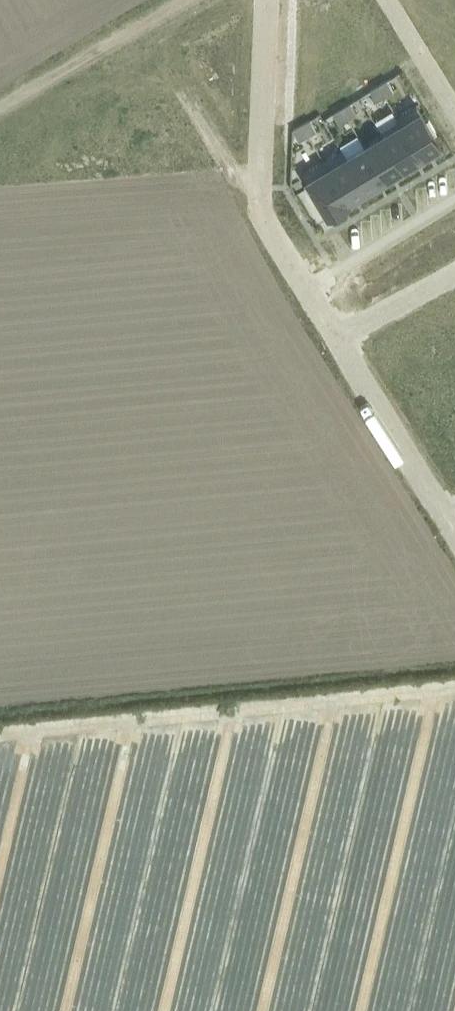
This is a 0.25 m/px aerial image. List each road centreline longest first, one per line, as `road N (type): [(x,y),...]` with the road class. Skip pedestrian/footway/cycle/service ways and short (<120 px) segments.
road 1 (track): [(0,116),(192,0)]
road 2 (residential): [(448,514),(341,336)]
road 3 (residential): [(270,0),(262,180)]
road 4 (residential): [(308,284),(454,198)]
road 5 (residential): [(454,112),(390,0)]
road 6 (residential): [(341,336),(454,275)]
road 7 (residential): [(183,90),(234,173),(262,180)]

